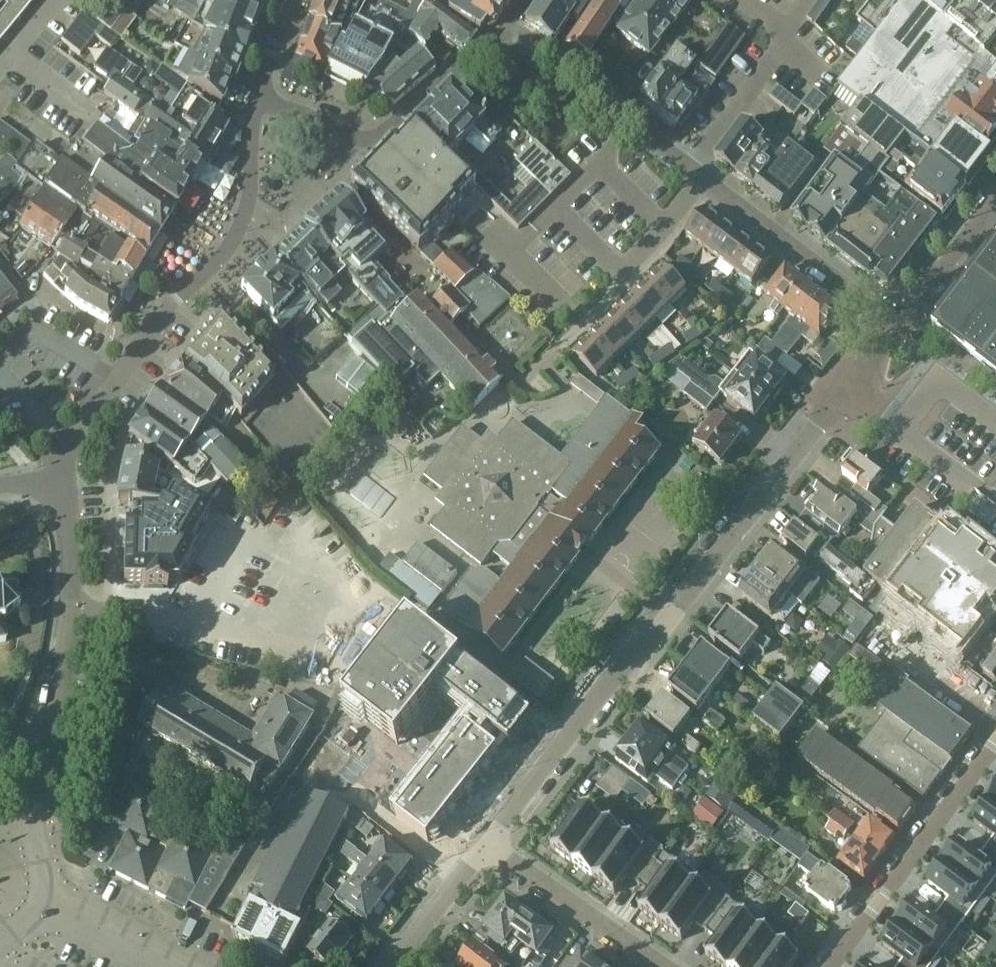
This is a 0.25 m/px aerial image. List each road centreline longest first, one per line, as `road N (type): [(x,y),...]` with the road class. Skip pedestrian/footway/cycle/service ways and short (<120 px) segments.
road 1 (residential): [(486,840),(845,385)]
road 2 (residential): [(634,123),(546,58),(517,52),(455,74),(362,137),(256,99)]
road 3 (residential): [(845,385),(893,326),(634,123)]
road 4 (residential): [(30,802),(65,654),(67,492)]
road 5 (residential): [(826,966),(995,730)]
road 6 (residential): [(67,492),(71,450),(183,296)]
road 7 (residential): [(669,966),(486,840)]
road 8 (residential): [(183,296),(245,215),(256,99)]
road 9 (residential): [(392,966),(486,840)]
road 10 (residential): [(179,966),(49,905)]
road 11 (residential): [(995,419),(942,380),(903,430)]
road 12 (residential): [(995,507),(903,430)]

